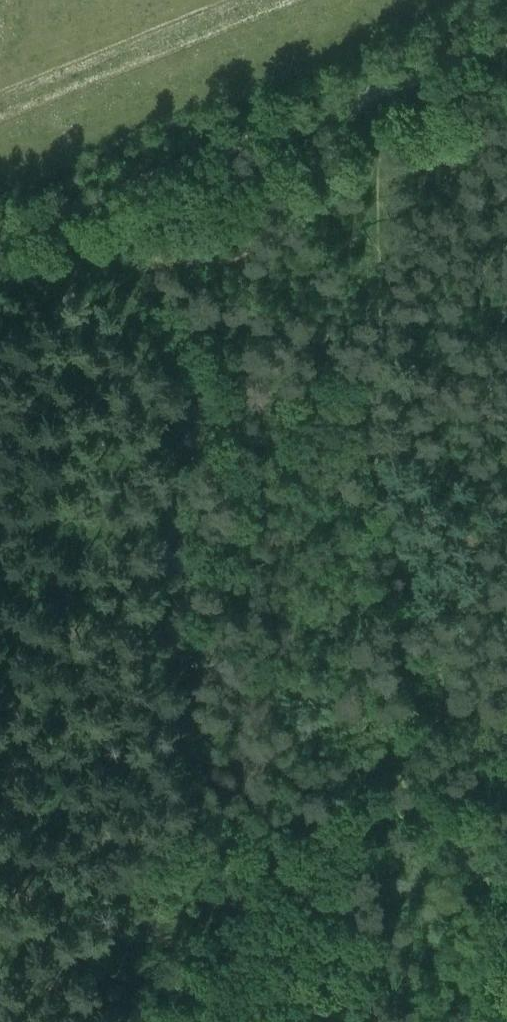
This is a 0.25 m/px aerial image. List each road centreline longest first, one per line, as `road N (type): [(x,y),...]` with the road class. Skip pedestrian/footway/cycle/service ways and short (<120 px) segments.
road 1 (track): [(359,99),(377,154),(371,451),(383,516),(438,668),(446,717)]
road 2 (track): [(506,39),(0,236)]
road 3 (track): [(506,680),(392,762)]

